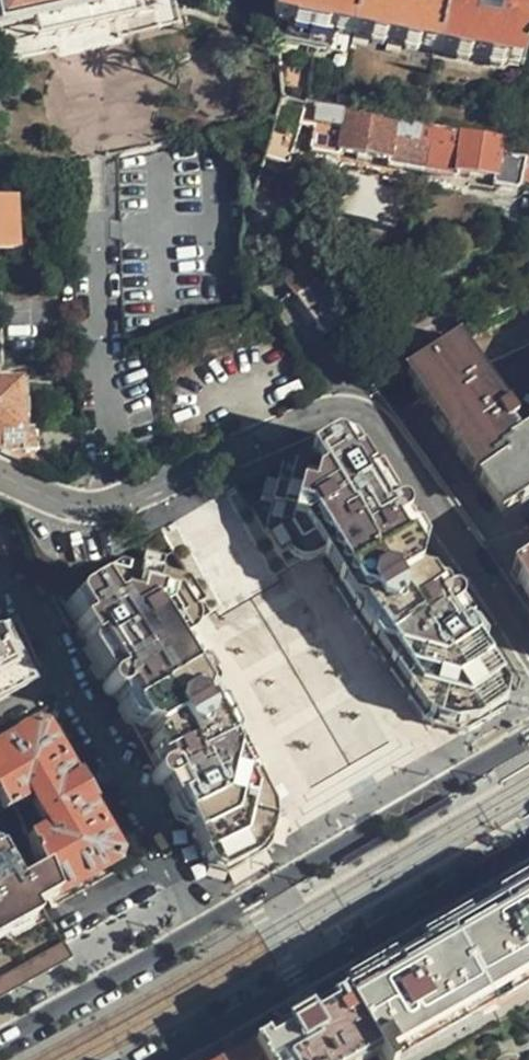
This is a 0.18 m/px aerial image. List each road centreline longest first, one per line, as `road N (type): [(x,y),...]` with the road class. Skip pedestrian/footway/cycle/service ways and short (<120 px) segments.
road 1 (residential): [(0,479),(53,505),(98,511),(351,410),(374,418),(528,650)]
road 2 (secondary): [(156,1059),(528,847)]
road 3 (secondary): [(528,737),(203,927)]
road 4 (residential): [(71,679),(203,927)]
road 5 (secondary): [(203,927),(0,1040)]
road 6 (residential): [(13,566),(71,679)]

